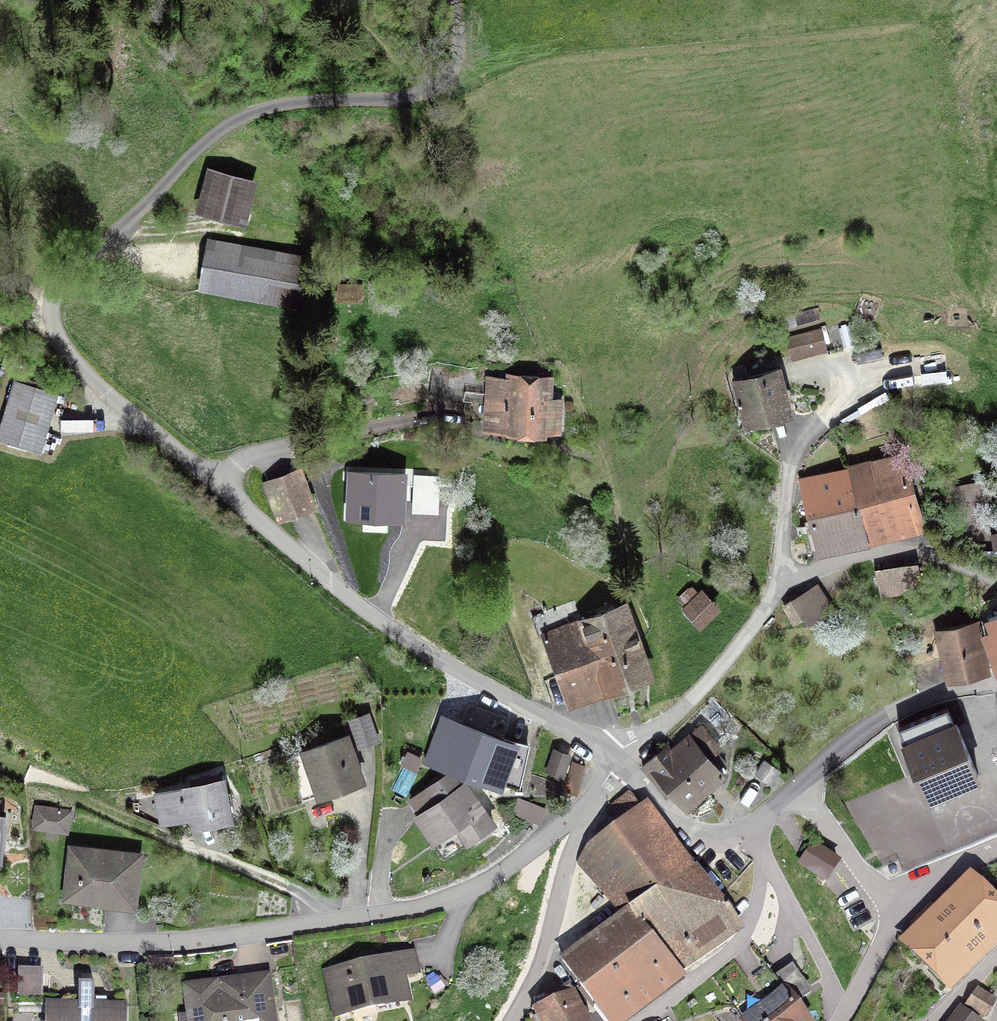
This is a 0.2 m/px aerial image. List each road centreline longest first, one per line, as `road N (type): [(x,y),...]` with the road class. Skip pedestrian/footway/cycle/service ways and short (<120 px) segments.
road 1 (residential): [(801,789),(897,915),(962,865),(996,853)]
road 2 (residential): [(801,789),(891,715),(953,689),(996,683)]
road 3 (residential): [(615,760),(682,821),(708,832),(738,830),(801,789)]

